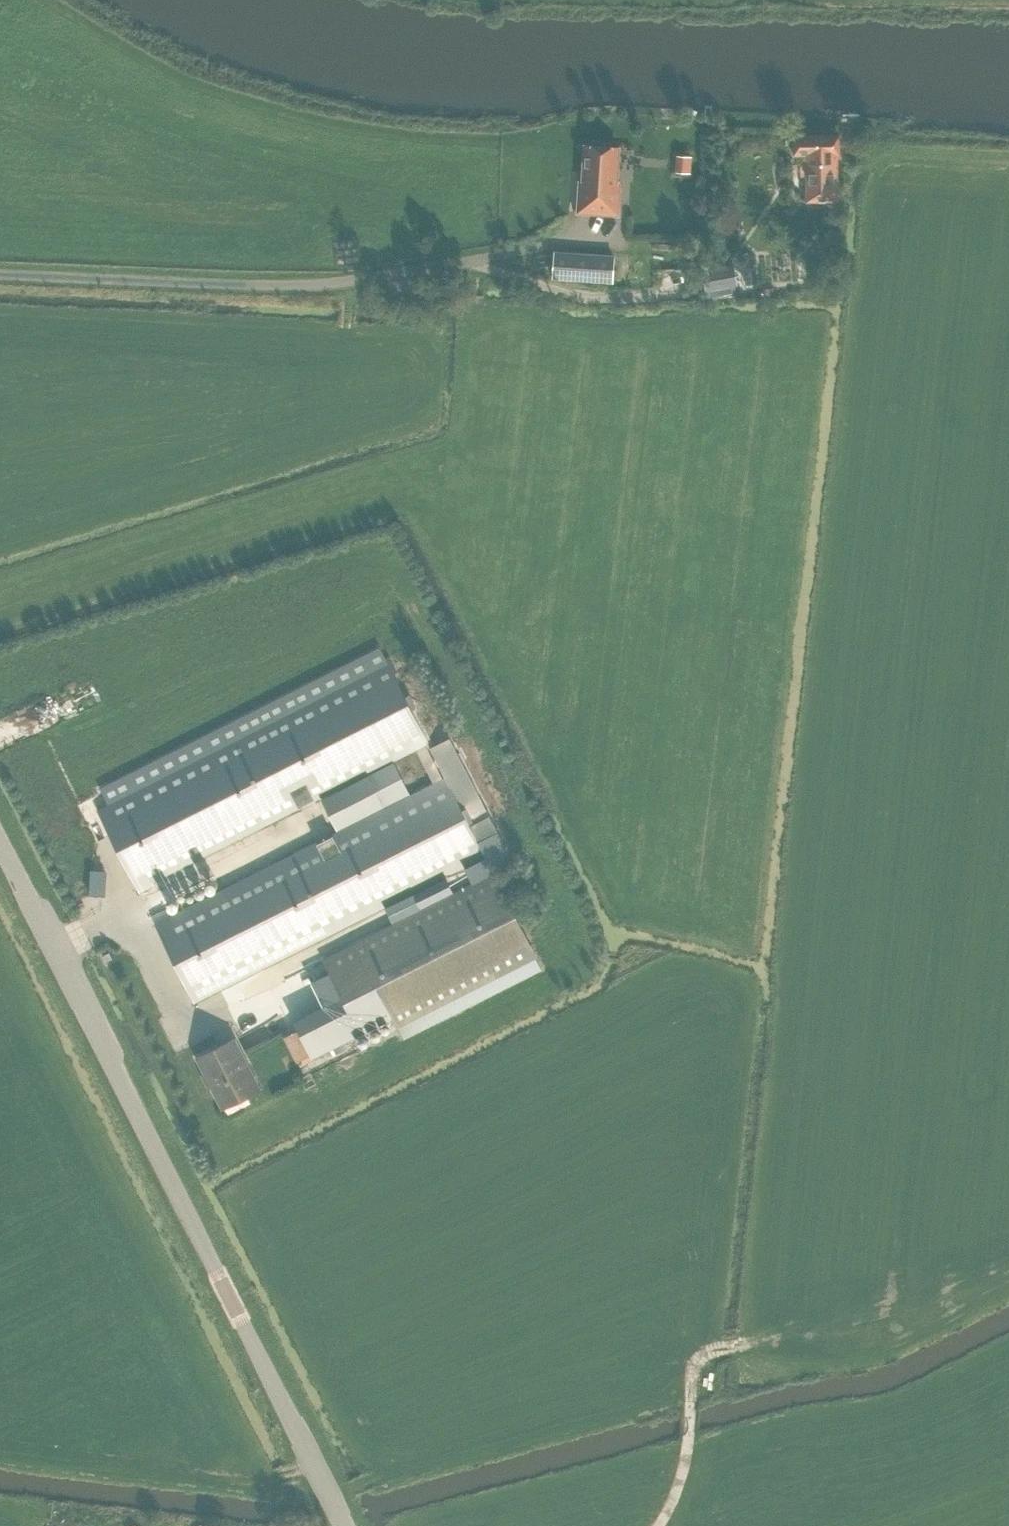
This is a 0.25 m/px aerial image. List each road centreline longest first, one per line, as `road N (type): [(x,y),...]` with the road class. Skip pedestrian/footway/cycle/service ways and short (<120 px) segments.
road 1 (tertiary): [(345,1525),(0,844)]
road 2 (track): [(659,1525),(684,1467),(691,1403)]

